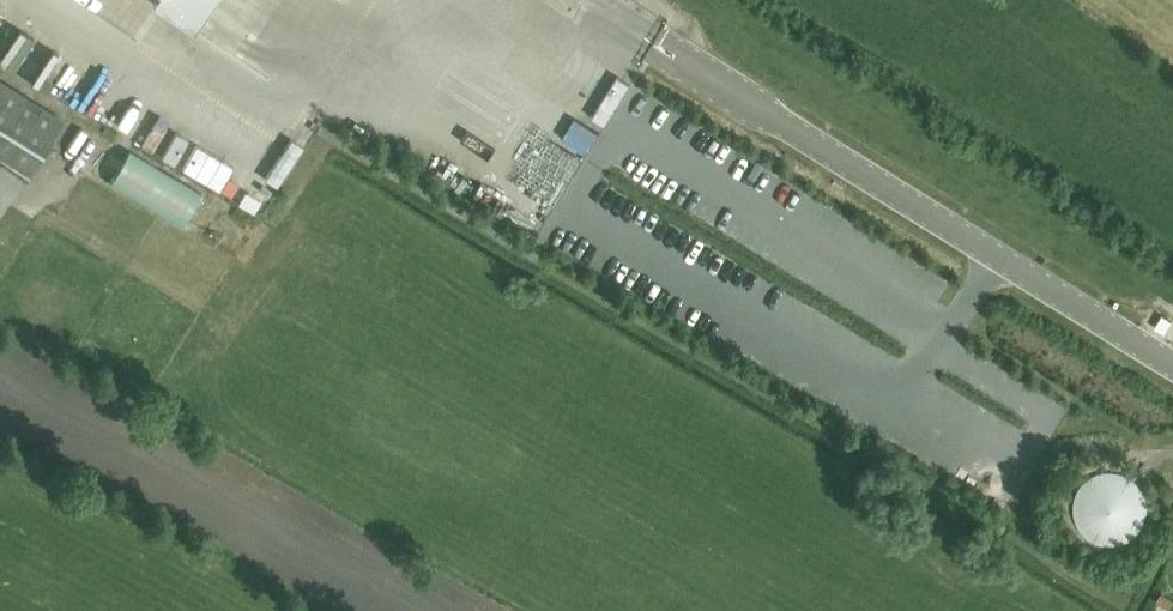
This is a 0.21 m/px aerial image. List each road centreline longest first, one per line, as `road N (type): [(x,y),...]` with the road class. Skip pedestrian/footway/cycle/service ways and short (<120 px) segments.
road 1 (unclassified): [(1172,365),(654,44)]

